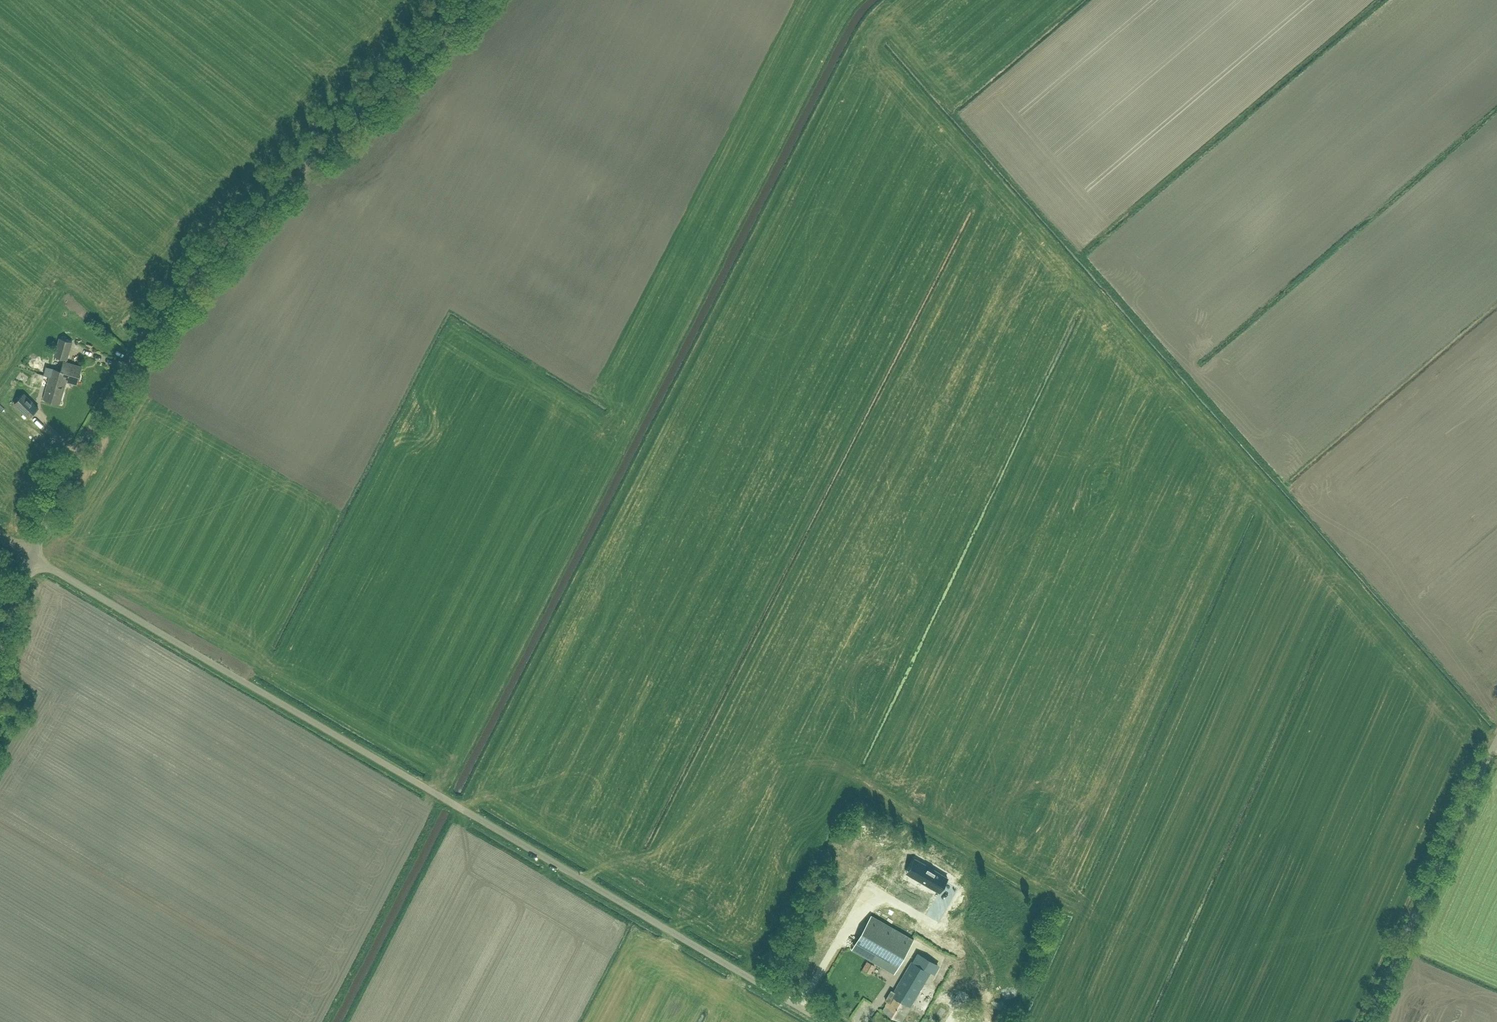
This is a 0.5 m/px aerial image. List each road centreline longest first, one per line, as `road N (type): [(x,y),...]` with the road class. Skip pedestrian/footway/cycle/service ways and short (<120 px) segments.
road 1 (unclassified): [(827,1021),(31,556)]
road 2 (unclassified): [(31,556),(112,392),(216,251),(475,0)]
road 3 (unclassified): [(1367,1021),(1496,739)]

